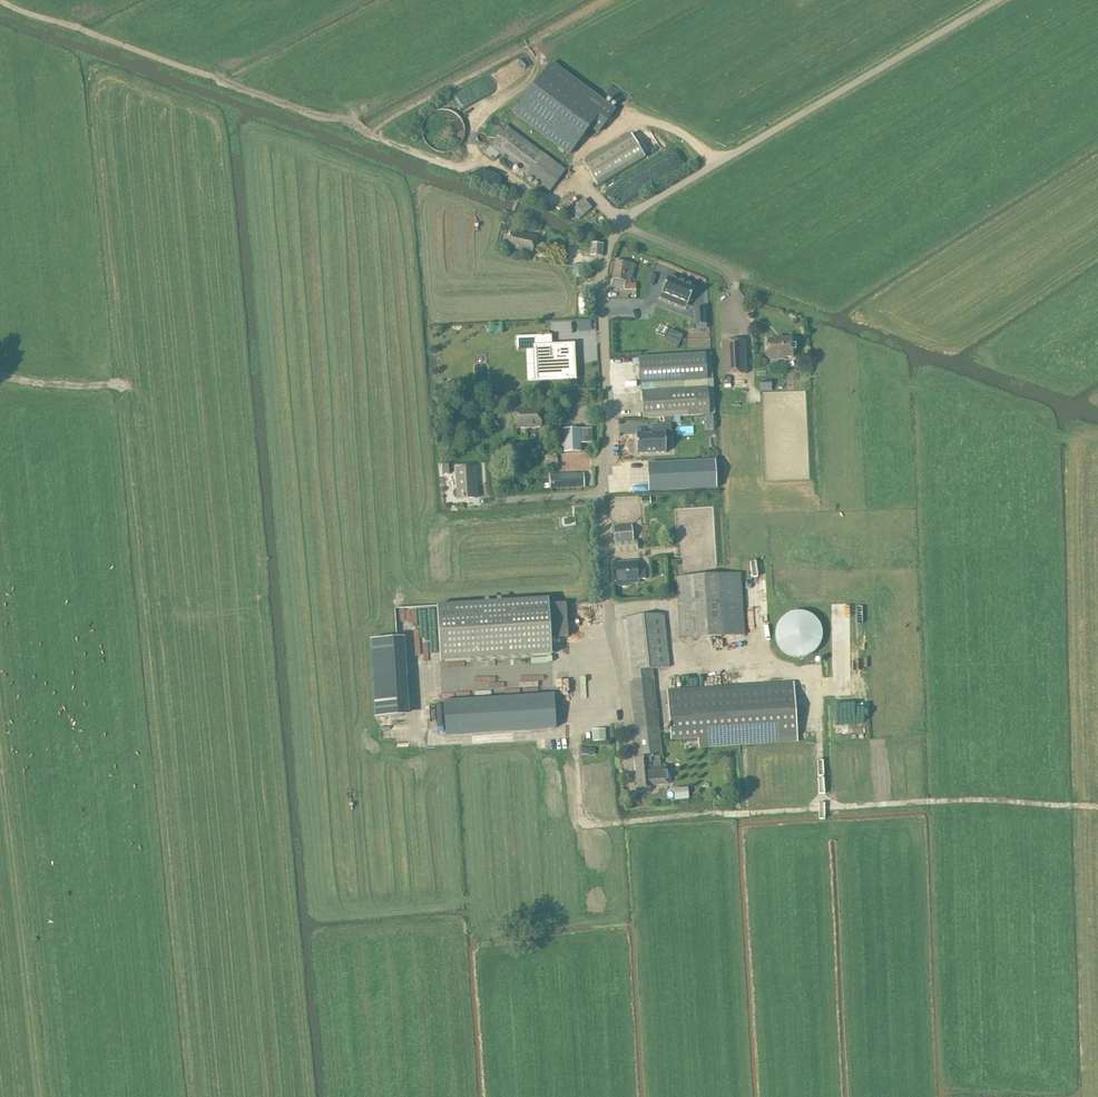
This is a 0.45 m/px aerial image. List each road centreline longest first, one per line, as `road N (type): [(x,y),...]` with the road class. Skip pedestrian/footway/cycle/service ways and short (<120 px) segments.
road 1 (unclassified): [(607,612),(600,488),(610,441),(599,285),(623,222),(997,0)]
road 2 (track): [(1097,810),(984,802),(712,811),(590,827),(579,821),(574,741)]

